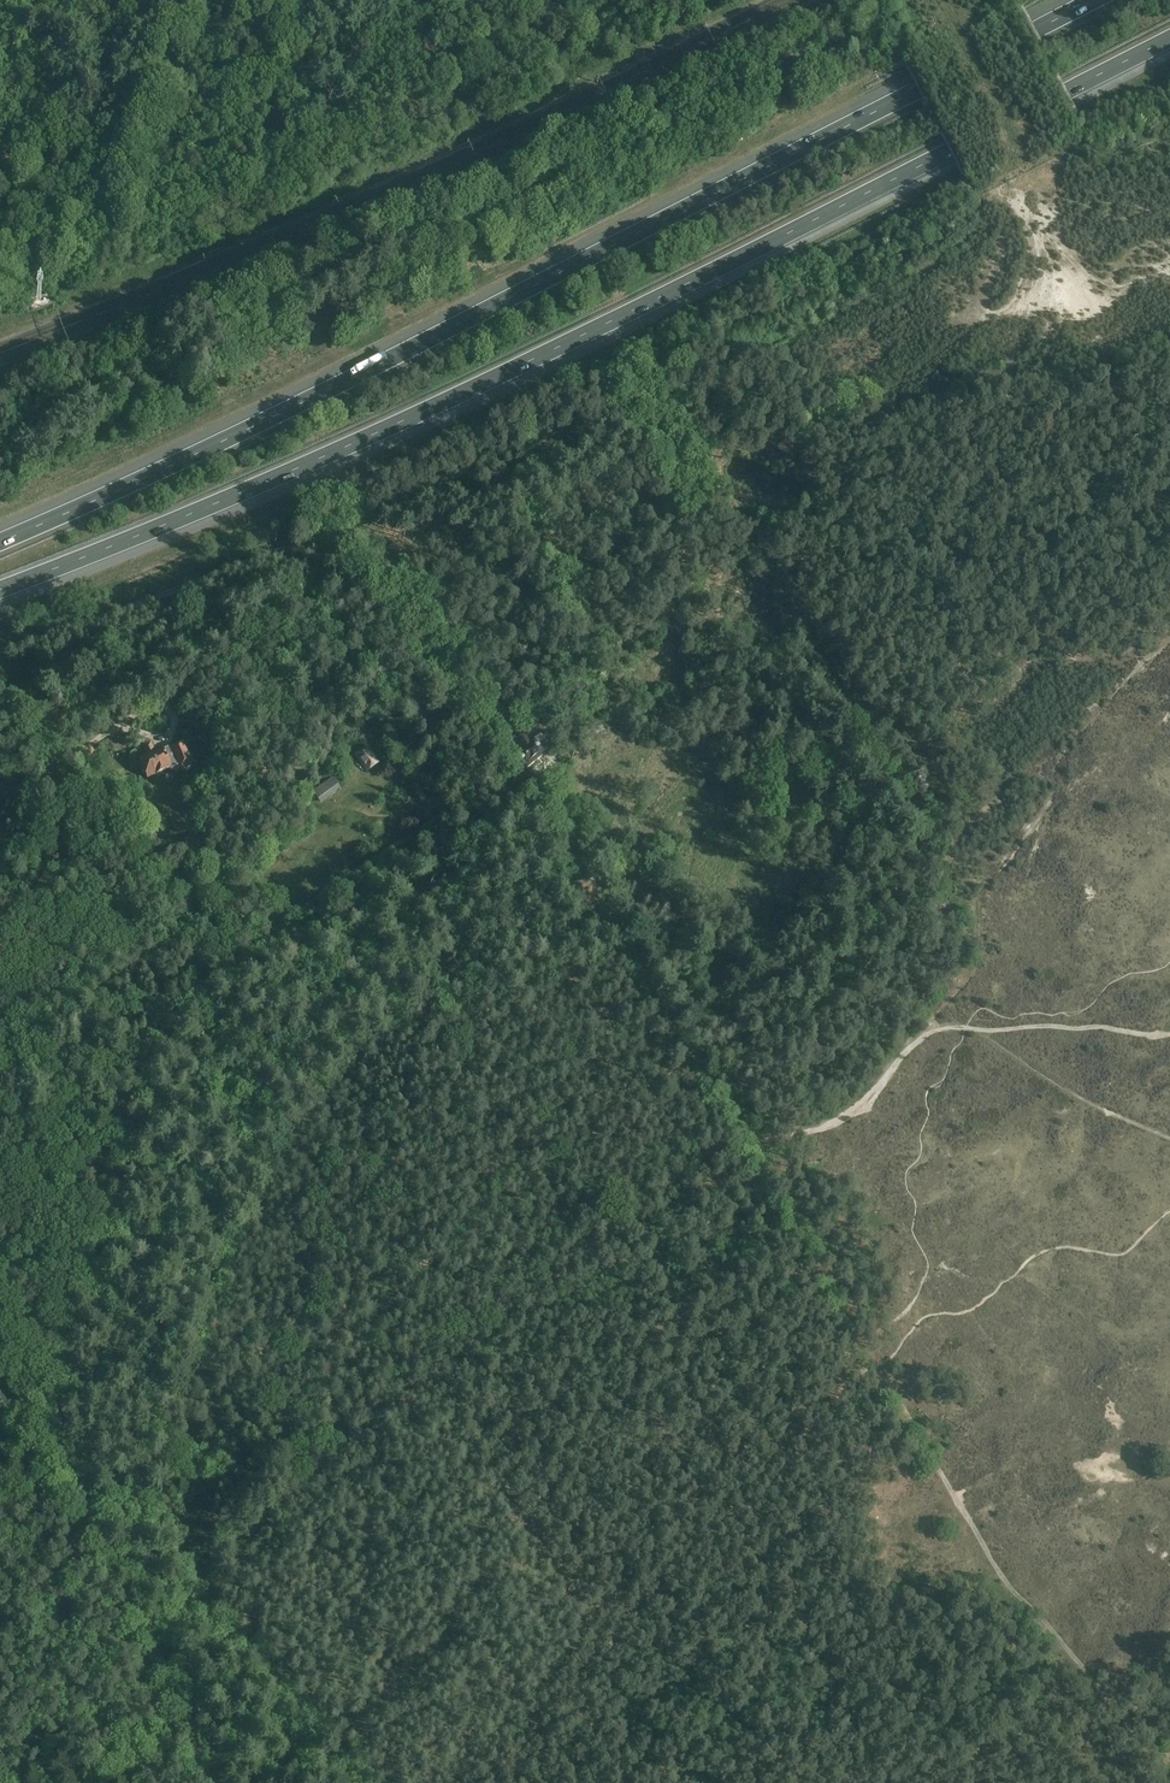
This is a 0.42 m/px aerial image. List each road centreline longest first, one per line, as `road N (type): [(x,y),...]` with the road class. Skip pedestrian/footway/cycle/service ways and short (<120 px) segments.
road 1 (motorway): [(0,589),(344,450),(663,300),(1169,42)]
road 2 (motorway): [(1091,0),(638,232),(0,540)]
road 3 (track): [(728,1142),(139,1620)]
road 4 (track): [(408,847),(310,1250),(286,1501)]
road 5 (unclassified): [(0,288),(477,100),(535,49),(560,0)]
road 6 (track): [(0,650),(290,547),(316,546),(499,780)]
road 7 (track): [(12,1379),(35,1372),(58,1346),(153,1031),(165,1014),(112,908),(90,887)]
road 8 (track): [(857,1370),(485,1782)]
road 9 (track): [(499,780),(569,865),(728,1142)]
road 10 (track): [(165,1014),(499,780)]
road 11 (track): [(0,998),(90,887),(0,685)]
road 12 (track): [(18,1782),(71,1552),(90,1530)]
road 13 (track): [(728,1142),(857,1370)]
road 14 (track): [(119,241),(184,0)]
road 15 (track): [(728,1142),(796,1136),(837,1119),(926,1027)]
road 16 (track): [(116,235),(75,0)]
road 17 (track): [(90,1530),(0,1353)]
road 18 (track): [(225,1782),(139,1620)]

